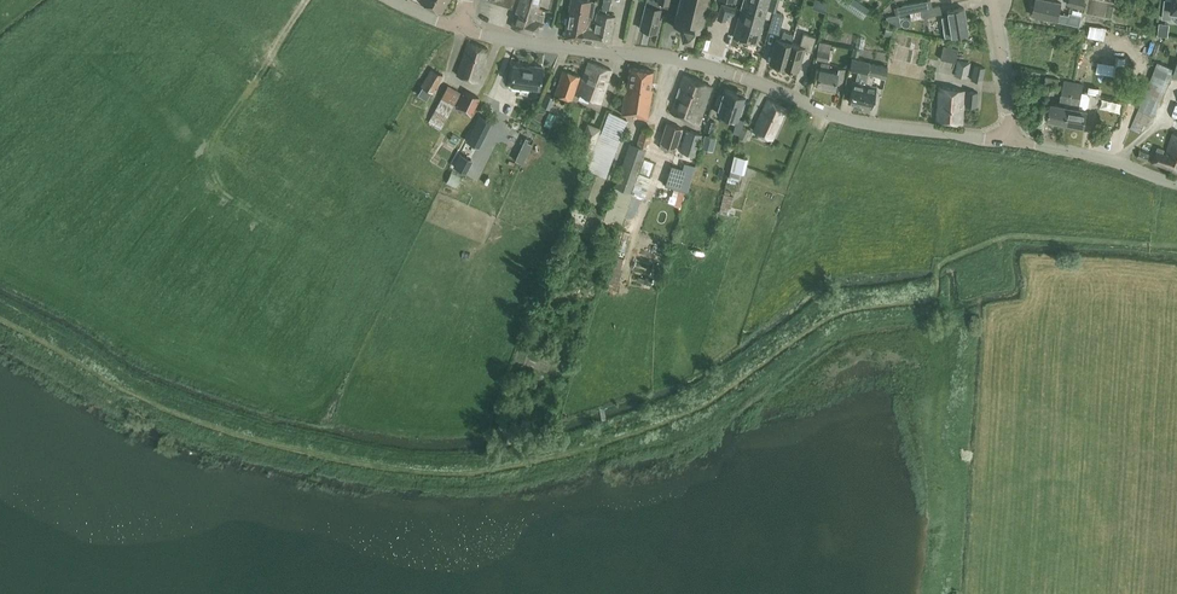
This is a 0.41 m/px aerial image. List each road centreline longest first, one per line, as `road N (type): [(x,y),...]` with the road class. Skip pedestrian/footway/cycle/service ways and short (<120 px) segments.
road 1 (tertiary): [(1009,142),(853,123),(673,60),(463,30)]
road 2 (unclassified): [(1176,186),(1009,142)]
road 3 (tertiary): [(1009,142),(996,17)]

